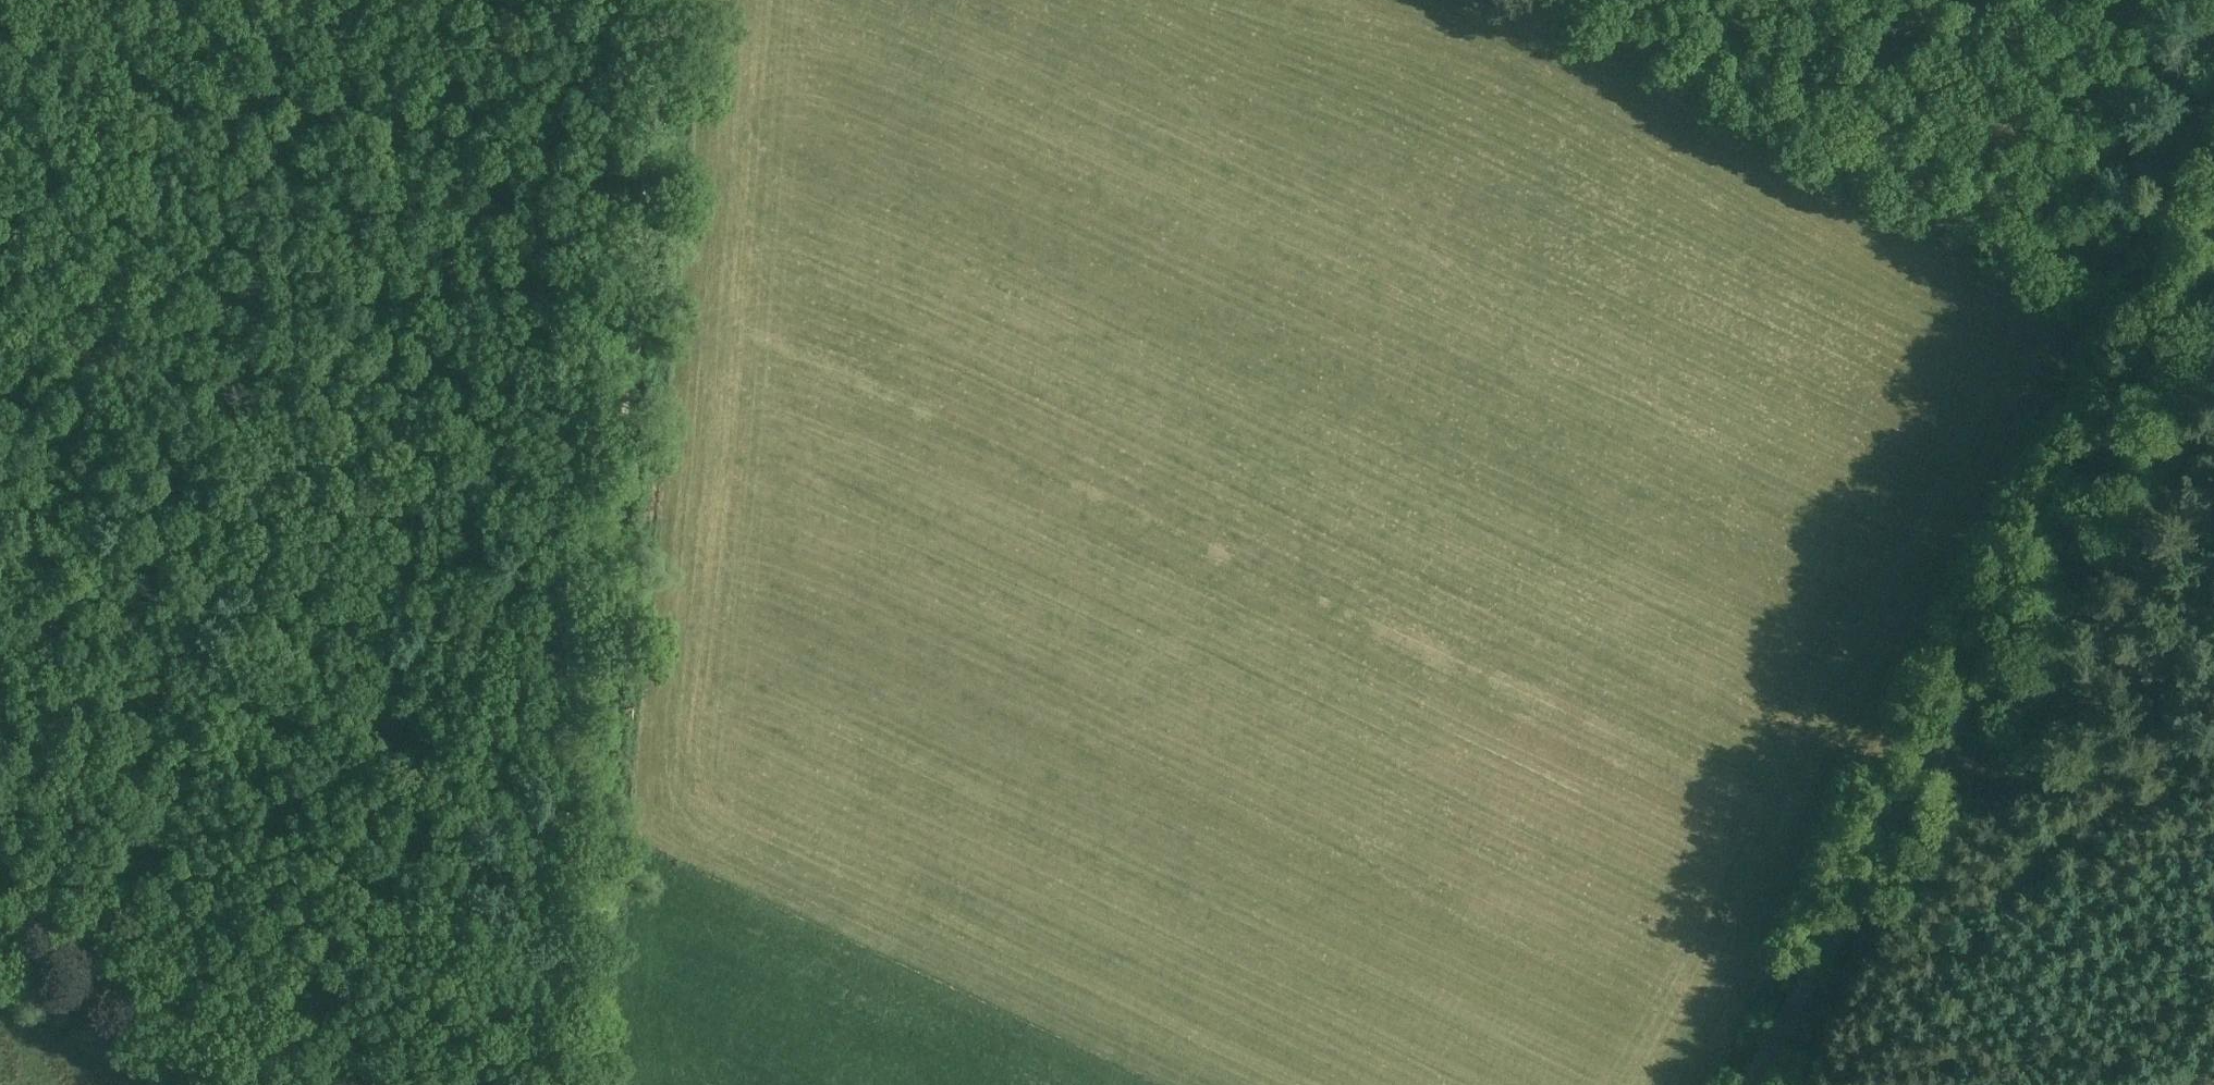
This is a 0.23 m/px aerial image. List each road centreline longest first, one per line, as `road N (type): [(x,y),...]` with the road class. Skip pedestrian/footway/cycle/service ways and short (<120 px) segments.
road 1 (track): [(561,1084),(658,0)]
road 2 (tertiary): [(1754,1084),(2213,264)]
road 3 (track): [(1559,0),(2167,349)]

